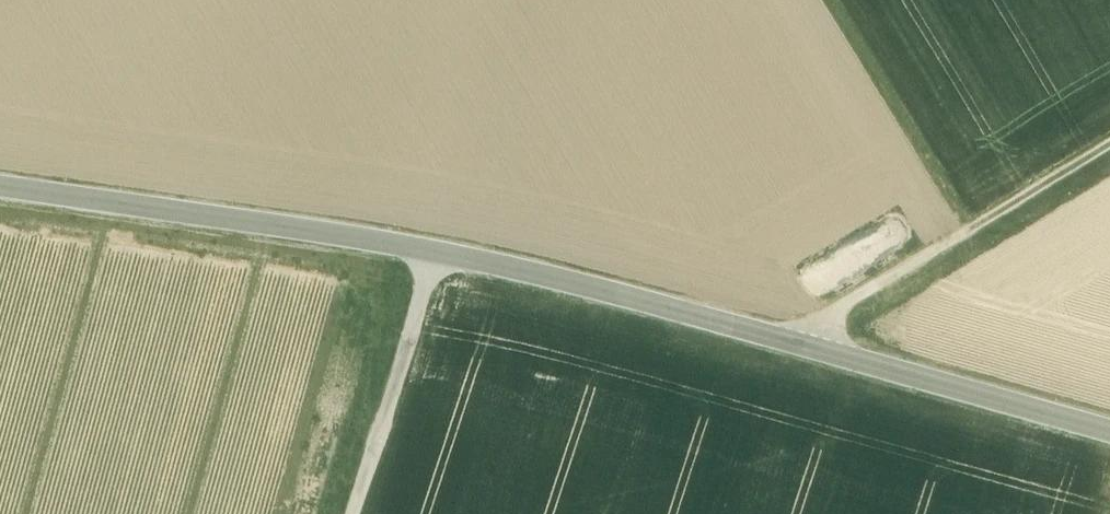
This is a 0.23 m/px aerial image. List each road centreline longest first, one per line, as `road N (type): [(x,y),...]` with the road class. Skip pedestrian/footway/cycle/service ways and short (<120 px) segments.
road 1 (tertiary): [(1109,431),(436,252),(0,186)]
road 2 (track): [(1109,142),(836,309),(824,350)]
road 3 (track): [(436,252),(352,513)]
road 4 (track): [(831,0),(969,228)]

